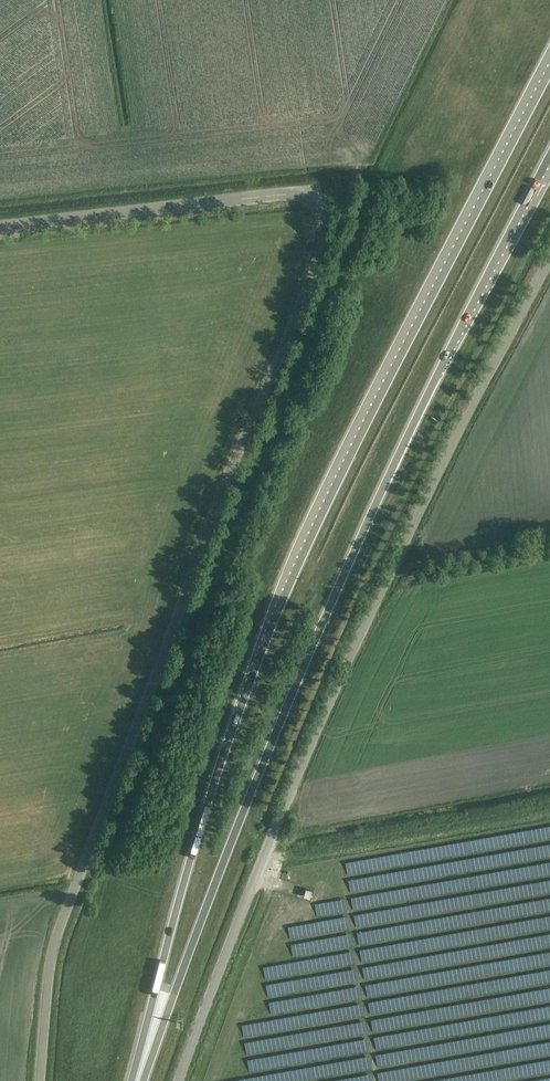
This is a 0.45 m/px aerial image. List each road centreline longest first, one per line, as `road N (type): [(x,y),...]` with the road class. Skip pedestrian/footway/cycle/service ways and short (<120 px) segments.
road 1 (unclassified): [(0,227),(287,193),(311,200),(323,233),(57,934),(40,1080)]
road 2 (trunk): [(549,68),(332,480),(278,610),(195,841),(136,1080)]
road 3 (trunk): [(139,1080),(331,602),(549,155)]
road 4 (unclassified): [(179,1080),(320,724),(549,260)]
road 5 (track): [(264,858),(549,806)]
road 6 (track): [(392,568),(549,538)]

